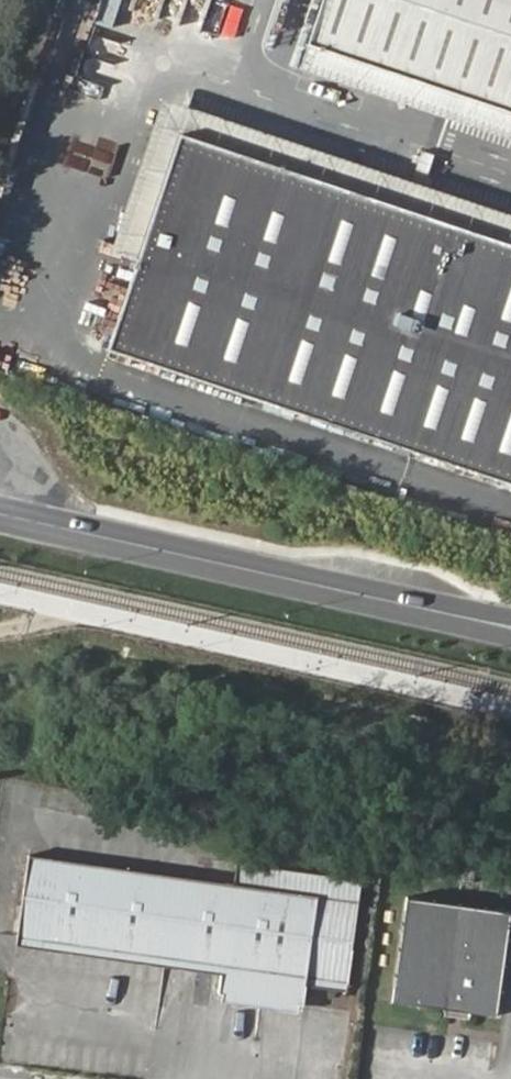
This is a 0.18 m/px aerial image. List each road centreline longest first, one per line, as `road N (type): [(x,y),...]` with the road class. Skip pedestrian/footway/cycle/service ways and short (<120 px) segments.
road 1 (tertiary): [(23,515),(484,621)]

